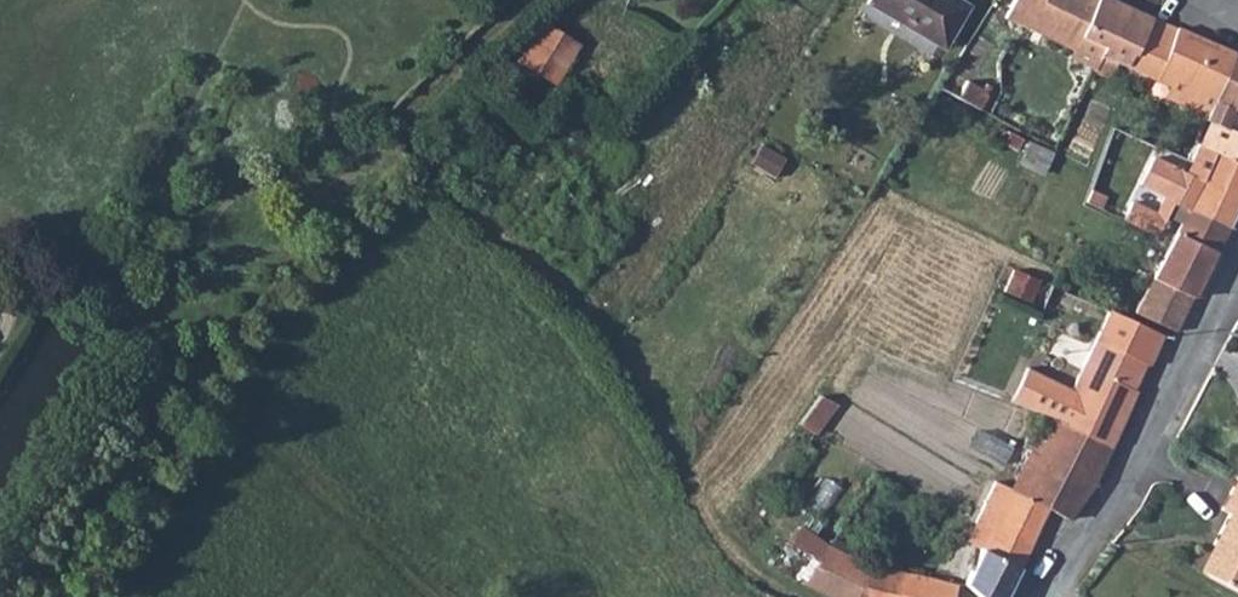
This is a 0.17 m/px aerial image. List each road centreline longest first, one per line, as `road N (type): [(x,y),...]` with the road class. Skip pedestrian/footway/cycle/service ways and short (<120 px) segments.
road 1 (residential): [(1237,261),(1131,467),(1040,596)]

